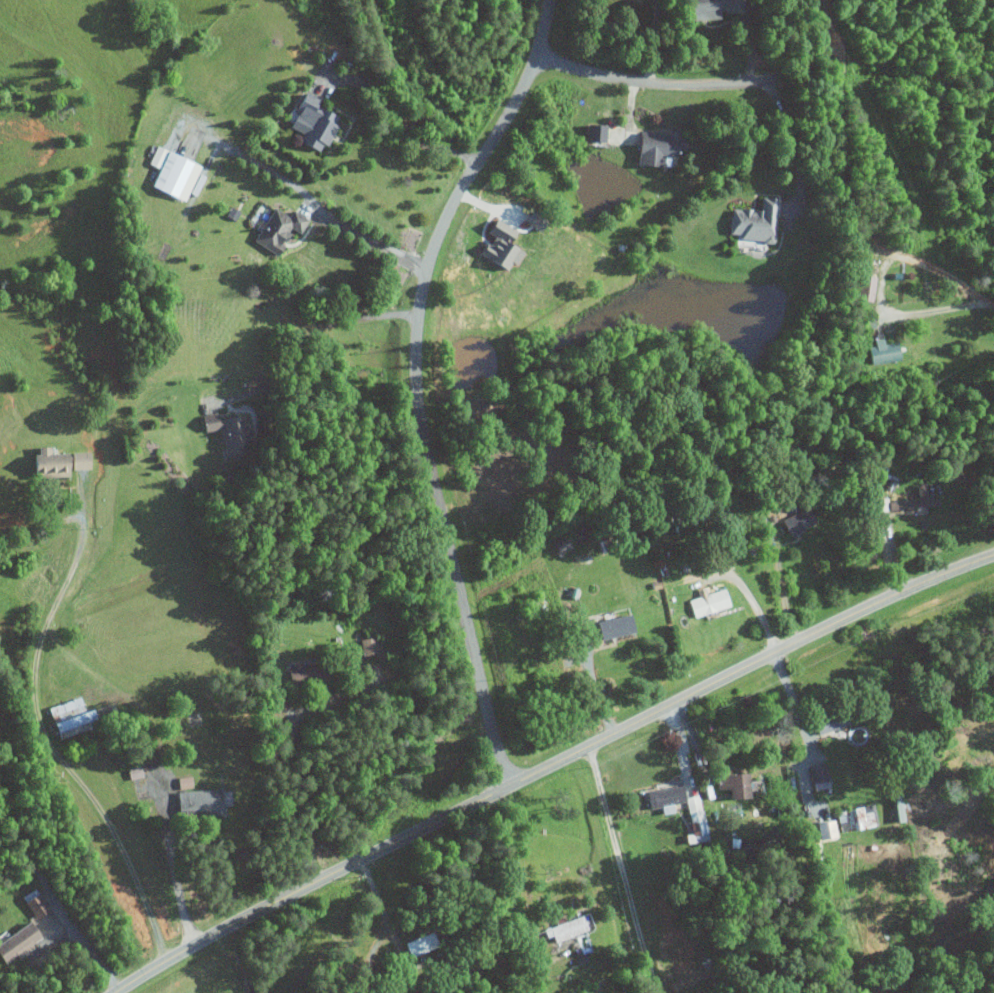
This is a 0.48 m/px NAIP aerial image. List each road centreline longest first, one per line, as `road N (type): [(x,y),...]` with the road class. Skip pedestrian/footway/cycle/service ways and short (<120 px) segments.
road 1 (tertiary): [(115,992),(220,929),(615,731),(993,556)]
road 2 (residential): [(500,790),(414,375),(422,286),(437,241),(538,62),(552,0)]
road 3 (residential): [(538,62),(654,88),(709,90),(767,78)]

